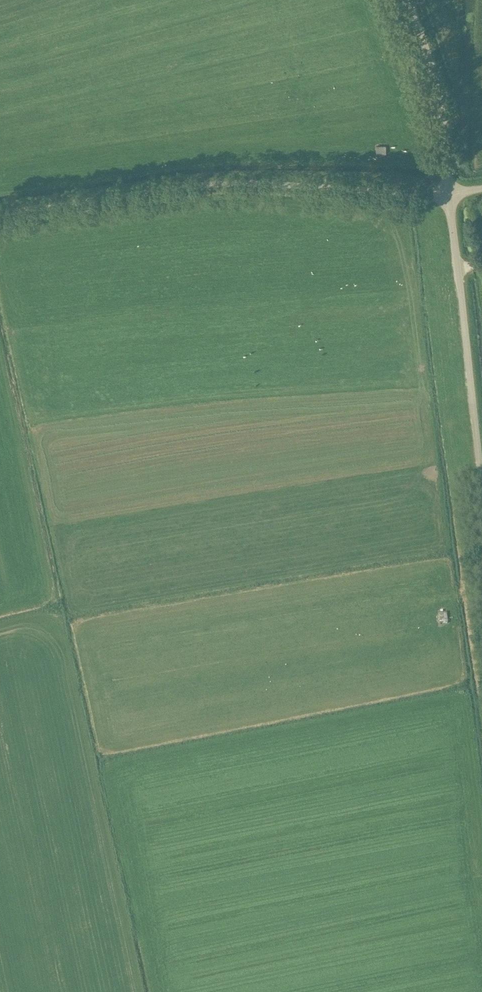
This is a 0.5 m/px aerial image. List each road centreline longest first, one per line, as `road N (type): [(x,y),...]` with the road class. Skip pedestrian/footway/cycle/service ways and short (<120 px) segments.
road 1 (unclassified): [(449,193),(230,184),(0,213)]
road 2 (unclassified): [(481,477),(449,193)]
road 3 (unclassified): [(449,193),(443,117),(409,0)]

